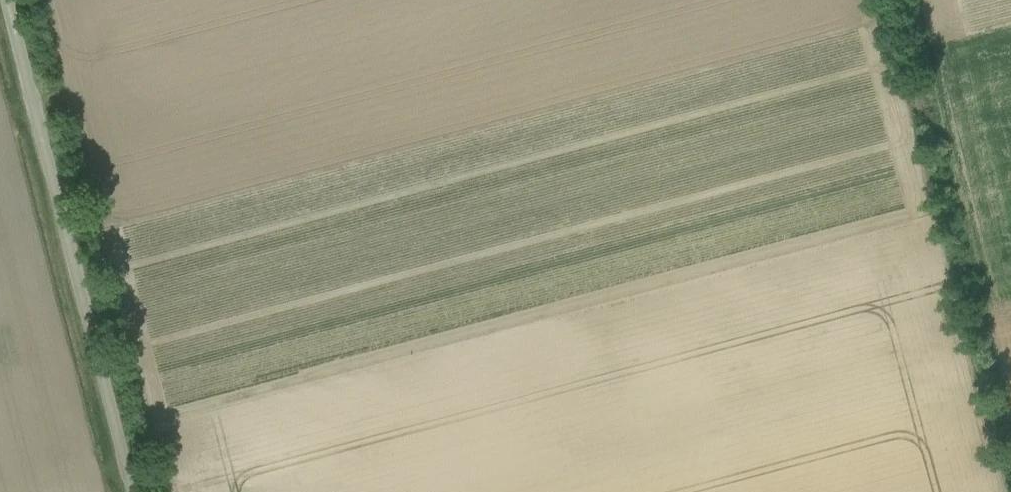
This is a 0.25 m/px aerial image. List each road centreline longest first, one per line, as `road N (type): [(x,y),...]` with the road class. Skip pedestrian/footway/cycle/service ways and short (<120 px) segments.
road 1 (unclassified): [(139,491),(16,0)]

